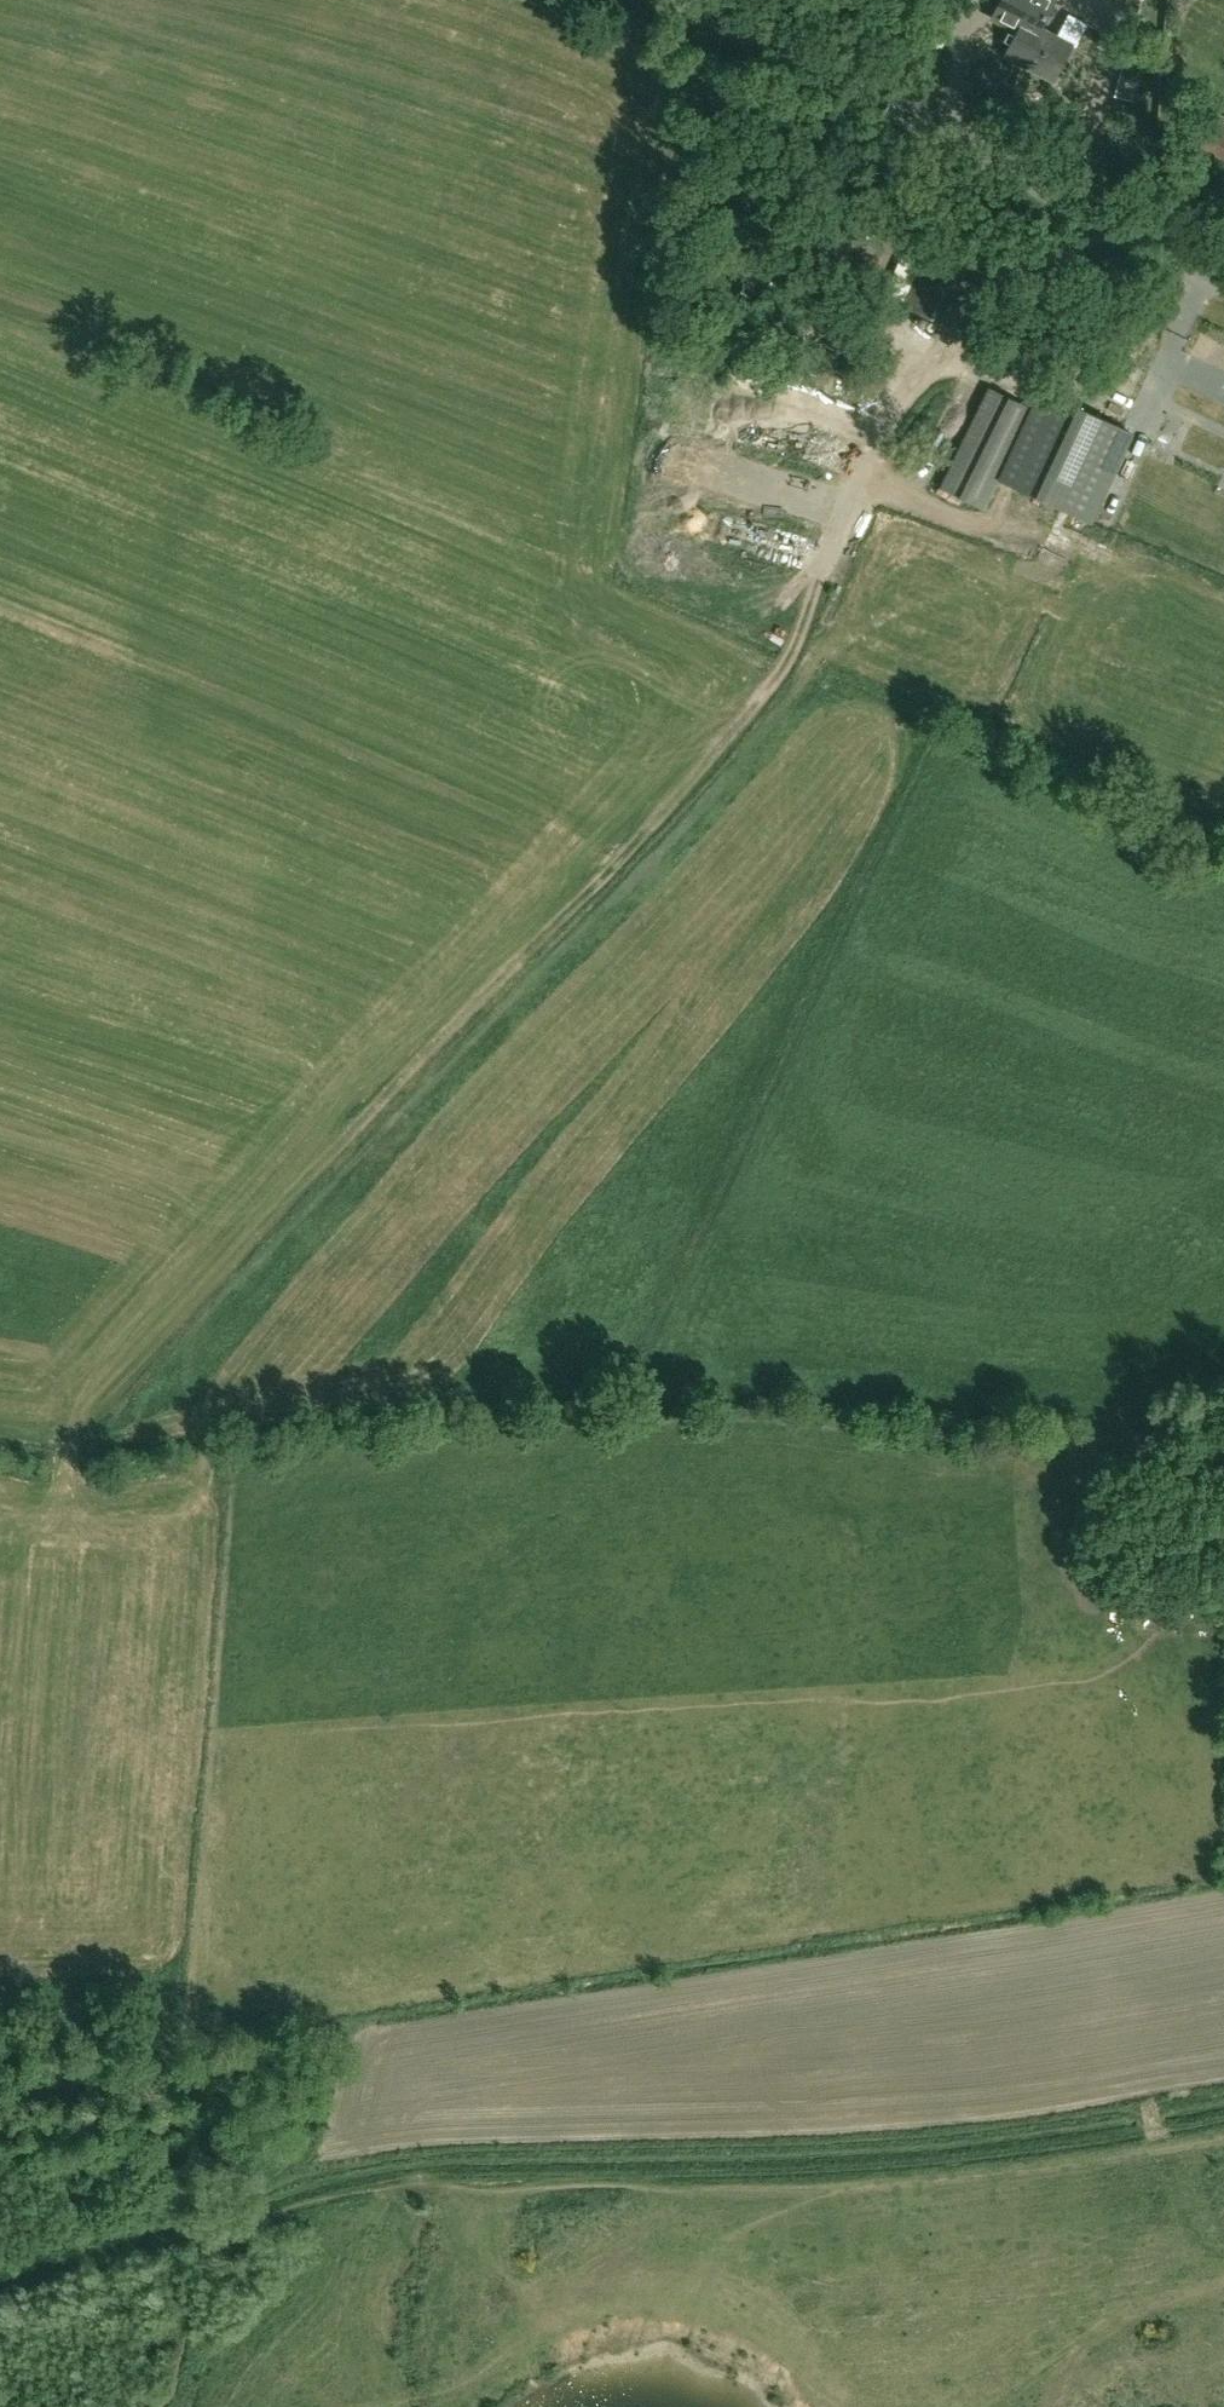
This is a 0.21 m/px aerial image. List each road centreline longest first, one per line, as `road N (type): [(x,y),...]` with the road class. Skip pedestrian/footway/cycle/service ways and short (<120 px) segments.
road 1 (track): [(71,1446),(714,758),(795,650),(839,525)]
road 2 (unclassified): [(1223,279),(679,0)]

